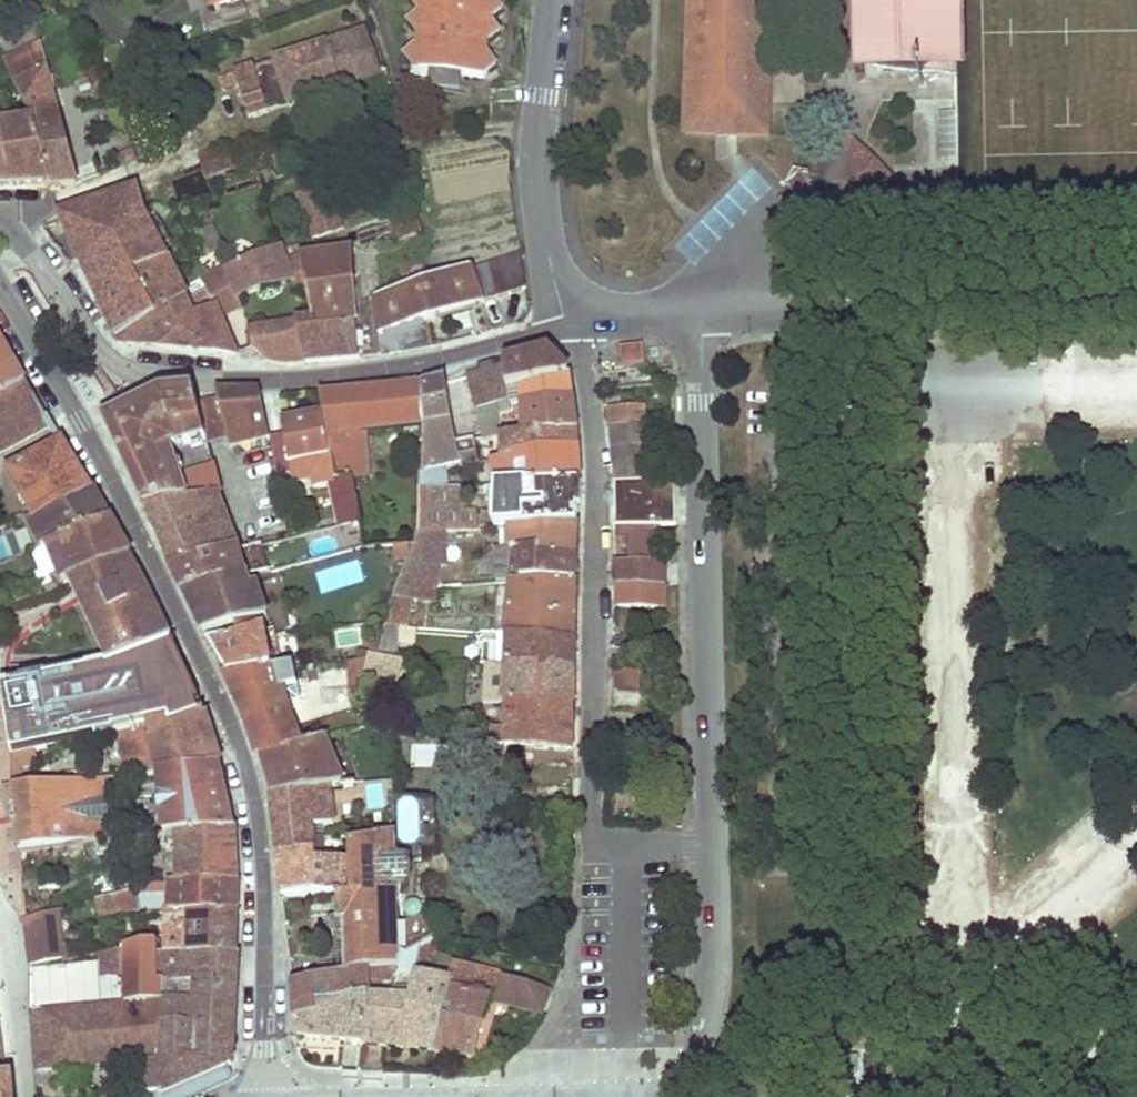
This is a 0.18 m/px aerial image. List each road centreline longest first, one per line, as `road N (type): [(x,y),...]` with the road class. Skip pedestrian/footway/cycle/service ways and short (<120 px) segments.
road 1 (residential): [(0,286),(152,566),(243,771),(256,836),(274,1096)]
road 2 (residential): [(0,223),(33,252),(105,353),(132,366),(317,381),(419,368),(569,329)]
road 3 (residential): [(713,847),(625,841),(601,831),(593,817),(597,496),(581,327)]
road 4 (residential): [(713,847),(702,308)]
road 5 (unclassified): [(702,308),(1136,295)]
road 6 (residential): [(569,329),(547,257),(539,192),(552,0)]
road 7 (residential): [(697,1096),(711,995),(713,847)]
road 8 (residential): [(702,308),(581,327)]

